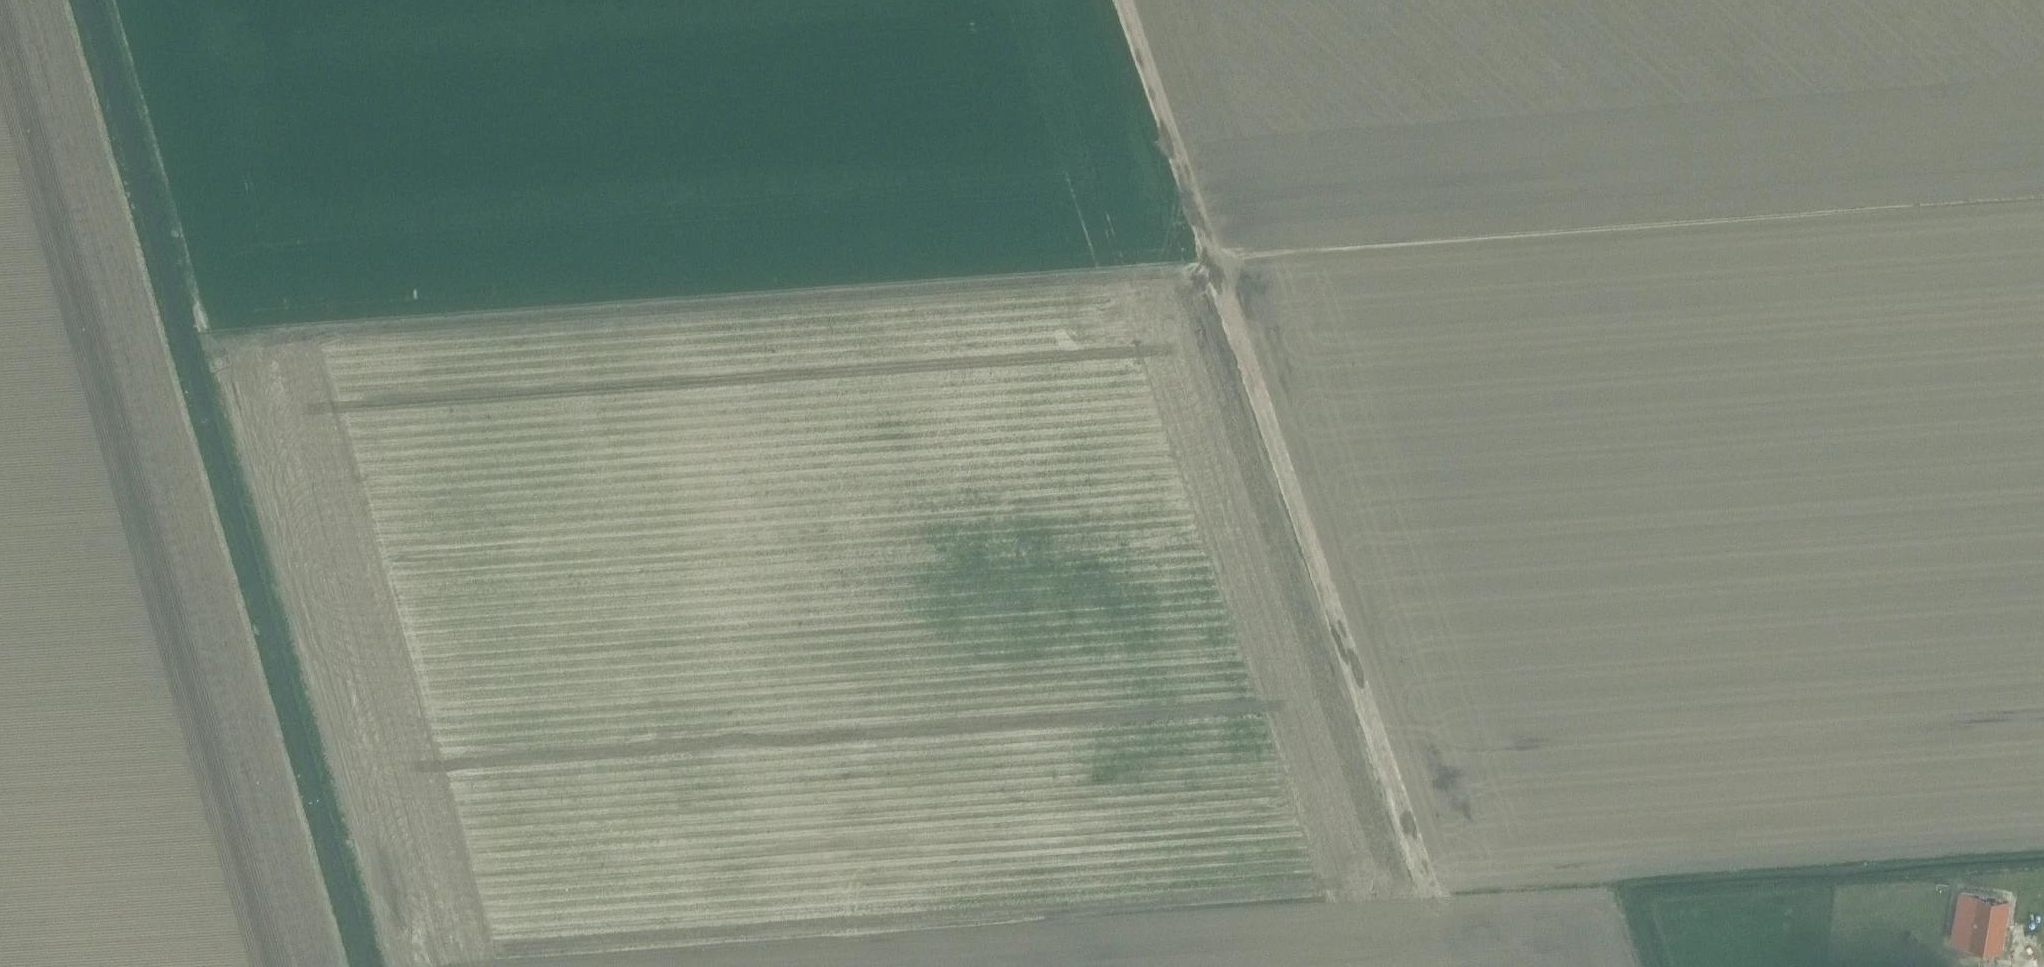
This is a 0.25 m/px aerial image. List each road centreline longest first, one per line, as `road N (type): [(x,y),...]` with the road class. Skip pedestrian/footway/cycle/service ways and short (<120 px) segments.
road 1 (track): [(1428,893),(1121,0)]

